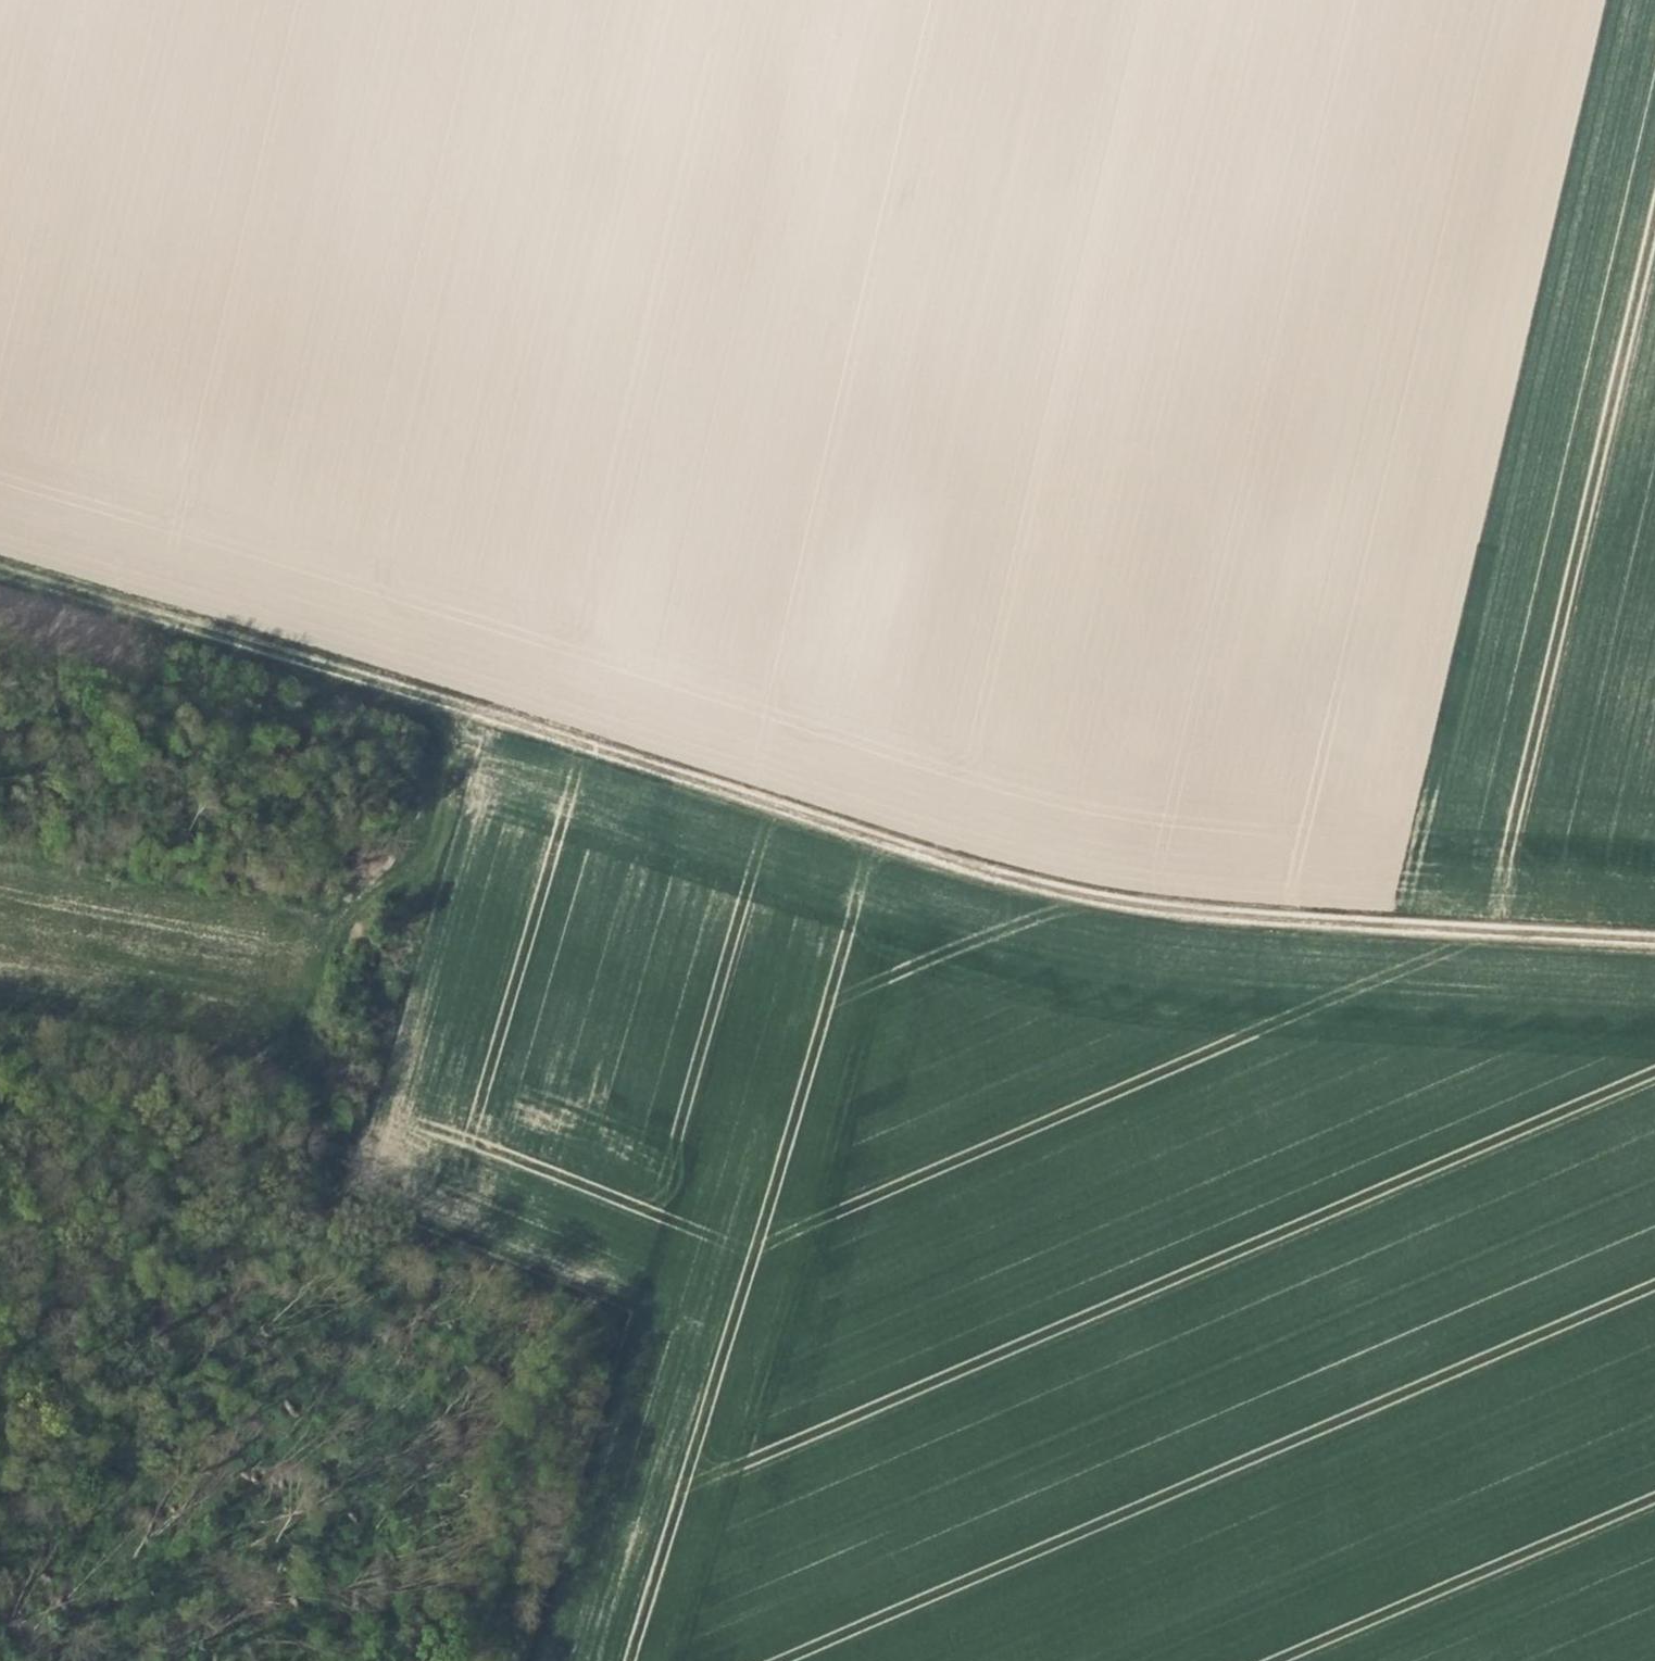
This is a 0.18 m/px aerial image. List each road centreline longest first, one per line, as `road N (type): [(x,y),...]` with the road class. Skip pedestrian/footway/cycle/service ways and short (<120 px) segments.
road 1 (track): [(0,580),(1012,878),(1191,916),(1654,943)]

